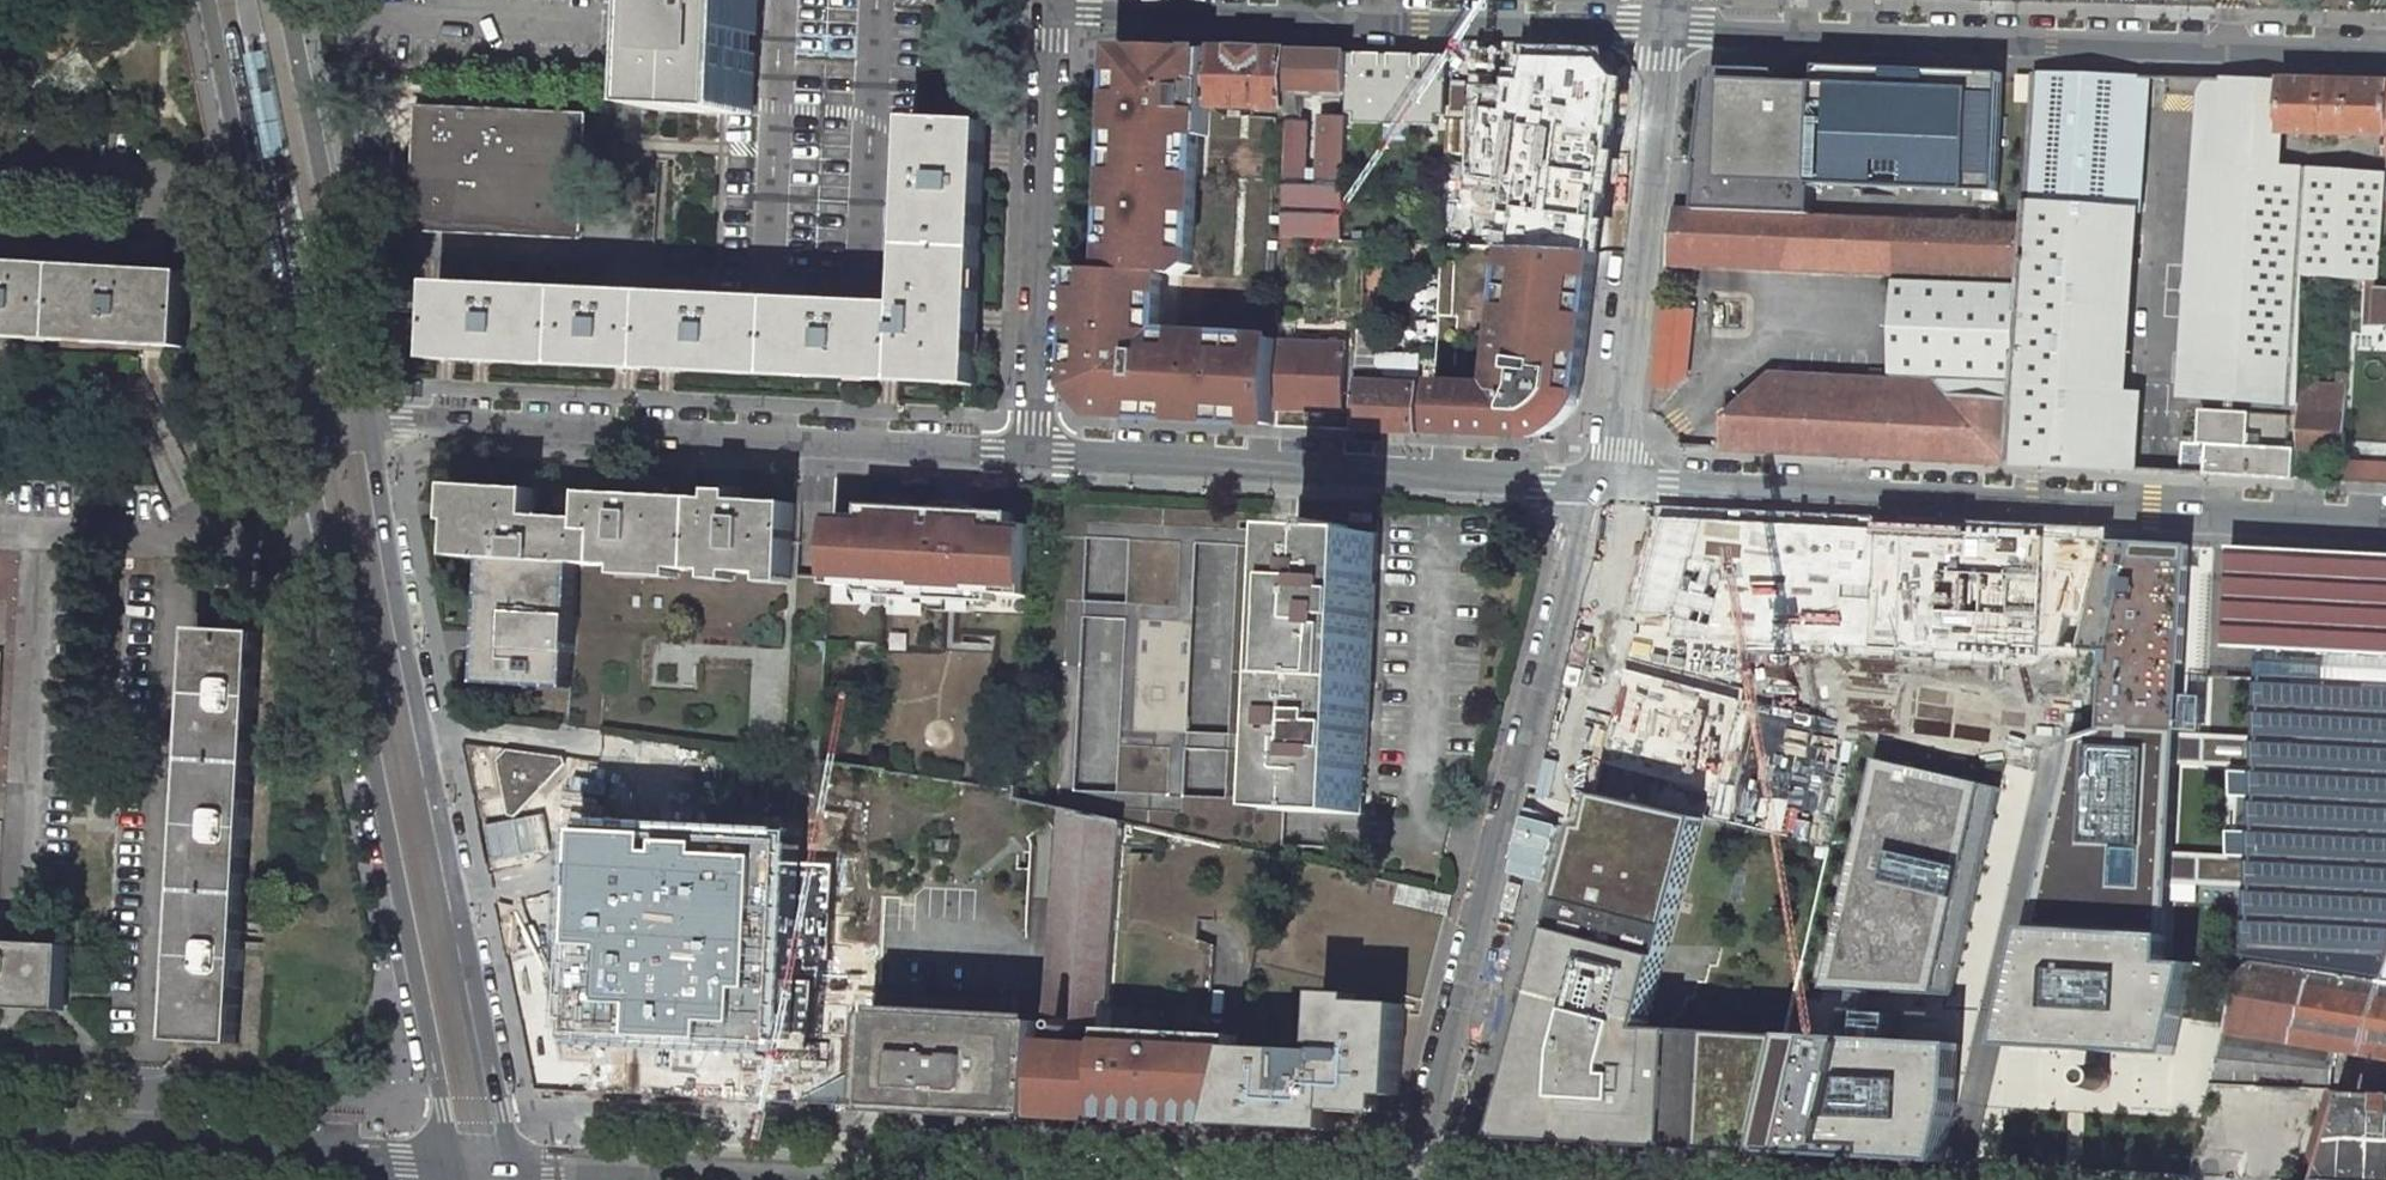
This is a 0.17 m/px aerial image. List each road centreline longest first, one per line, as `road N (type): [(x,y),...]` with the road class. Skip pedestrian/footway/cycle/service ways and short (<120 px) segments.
road 1 (residential): [(2385,520),(1602,479)]
road 2 (tertiary): [(516,1165),(455,891),(367,423)]
road 3 (tertiary): [(304,435),(455,1165)]
road 4 (residential): [(1417,1179),(1582,506),(1602,479)]
road 5 (residential): [(1665,28),(2385,57)]
road 6 (residential): [(1032,459),(367,423)]
road 7 (residential): [(1052,12),(1665,28)]
road 8 (residential): [(1602,479),(1032,459)]
road 9 (residential): [(1665,28),(1622,447),(1602,479)]
road 10 (residential): [(0,1139),(455,1165)]
road 11 (residential): [(1052,12),(1032,459)]
road 12 (tertiary): [(207,0),(304,435)]
road 13 (tertiary): [(367,423),(285,0)]
road 14 (residential): [(516,1165),(861,1179)]

